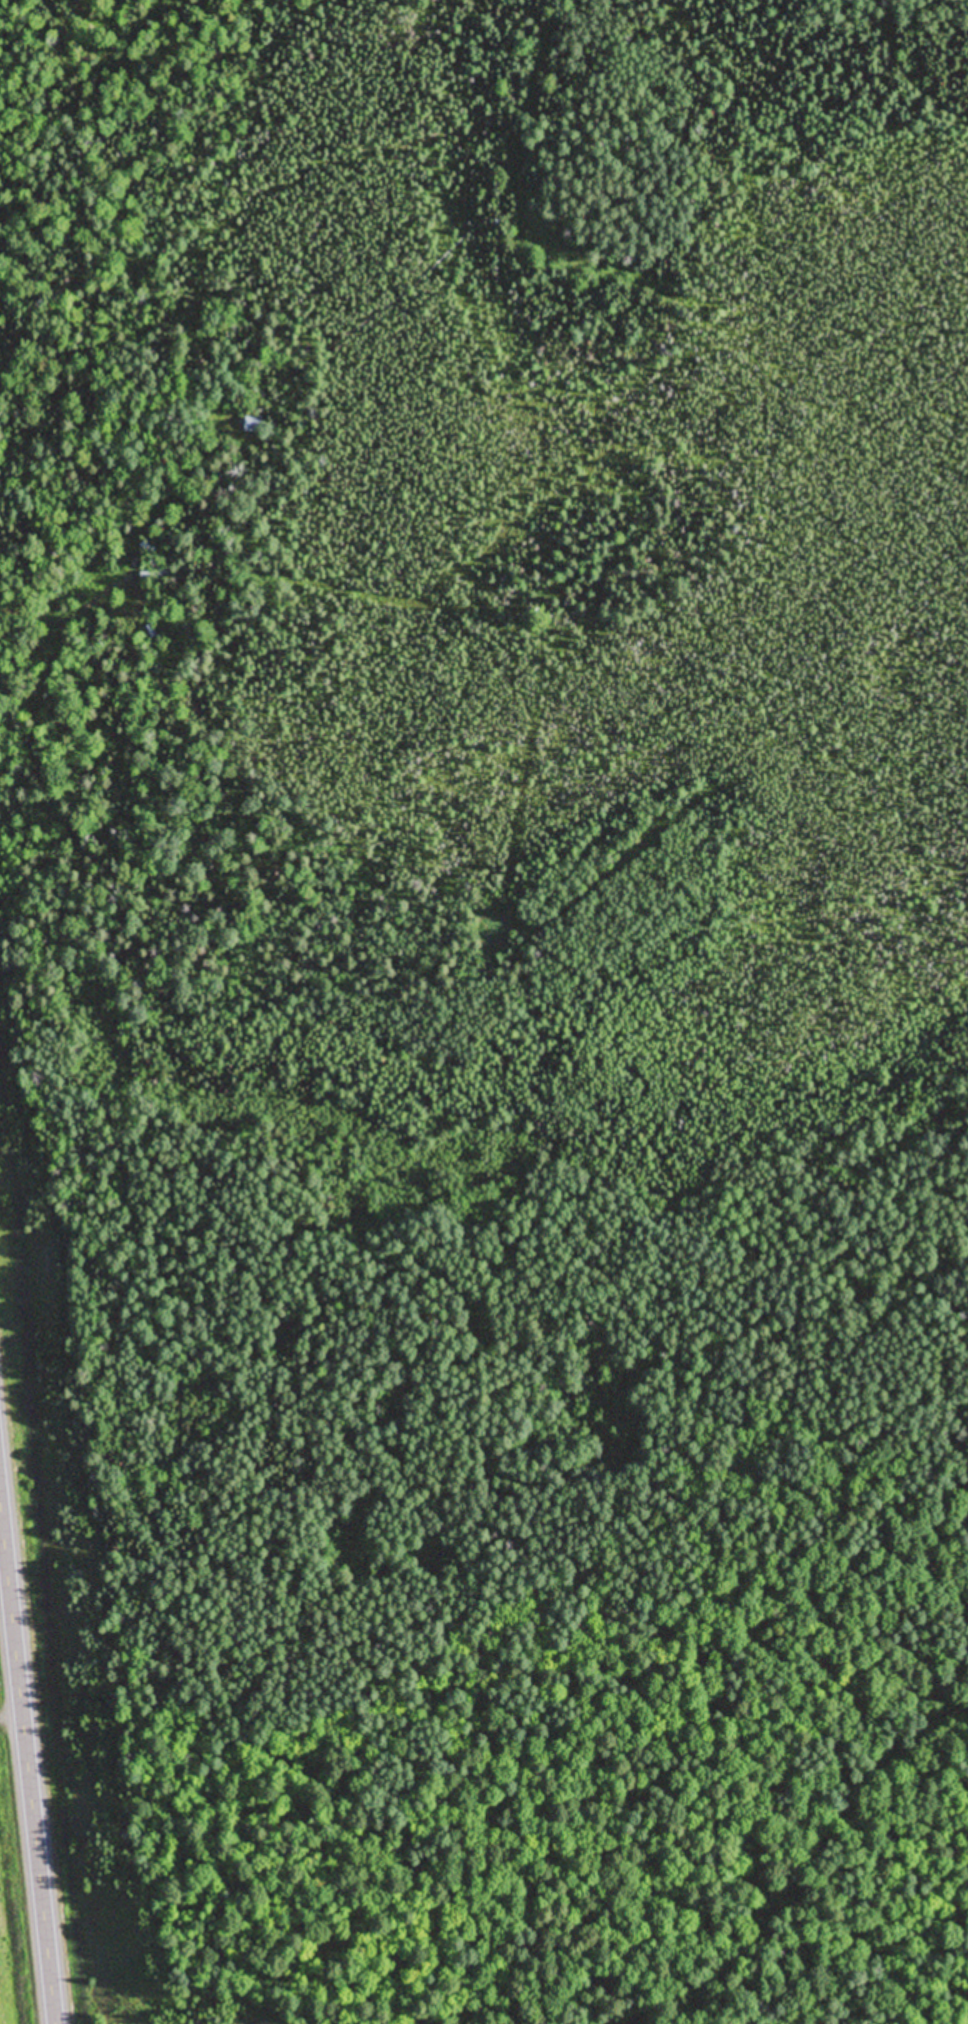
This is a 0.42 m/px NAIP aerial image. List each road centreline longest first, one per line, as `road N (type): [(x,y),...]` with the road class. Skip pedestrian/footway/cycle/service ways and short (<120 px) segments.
road 1 (primary): [(55,2023),(0,1500)]

